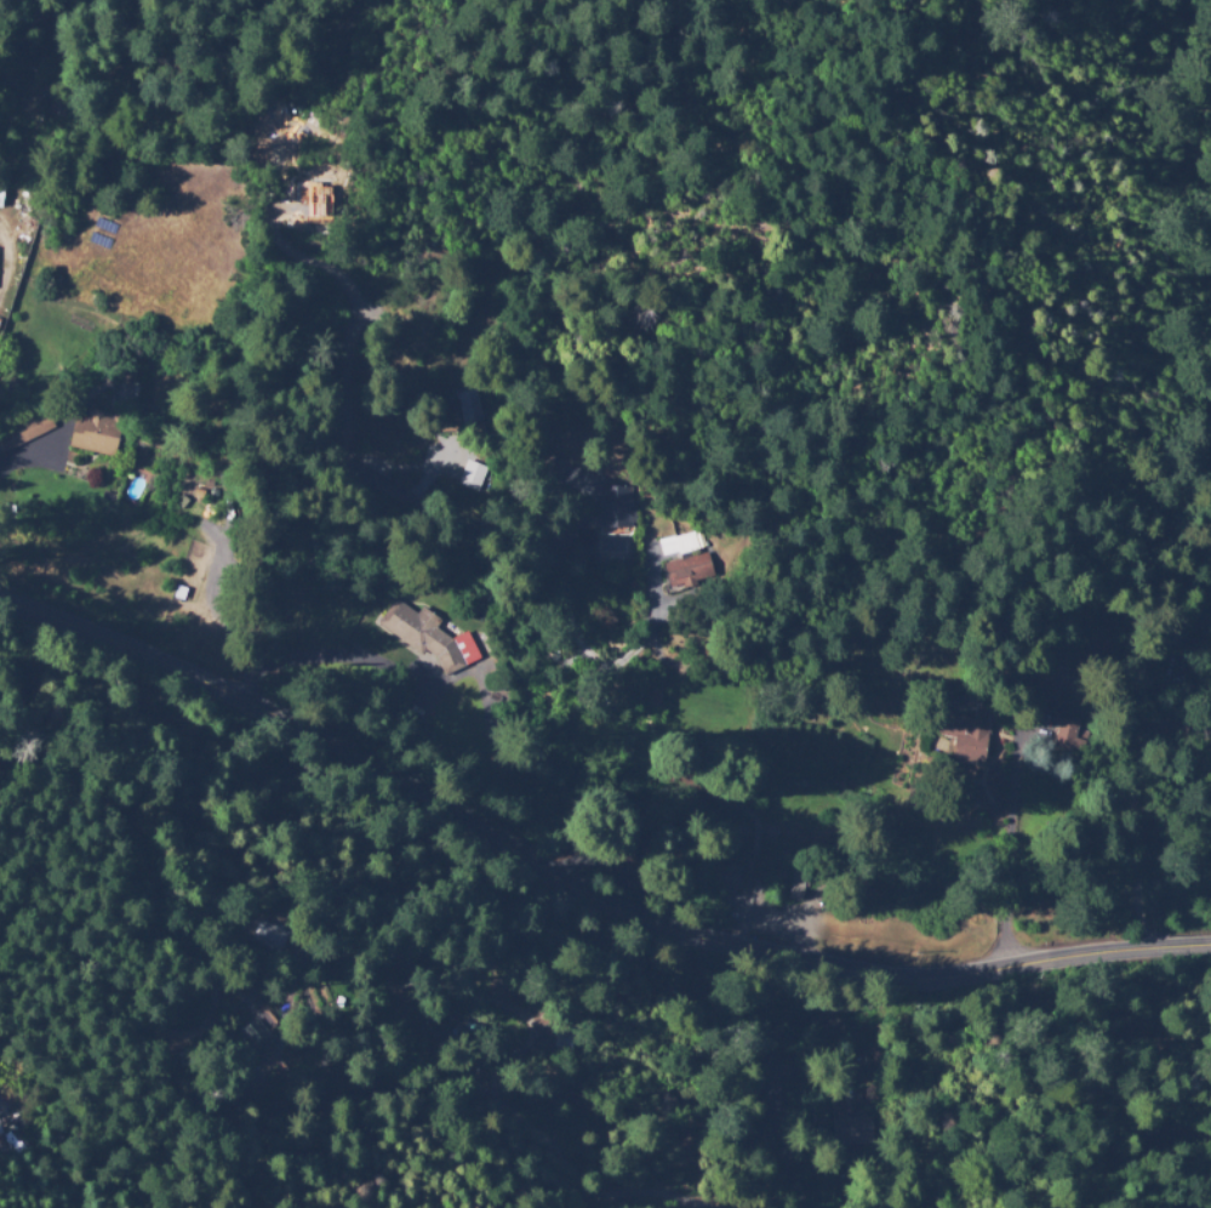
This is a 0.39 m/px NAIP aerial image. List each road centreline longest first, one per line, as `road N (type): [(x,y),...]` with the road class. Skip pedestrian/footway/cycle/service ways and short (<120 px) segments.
road 1 (primary): [(0,602),(185,673),(419,786),(578,887),(698,936),(769,955),(954,971),(1210,942)]
road 2 (residential): [(455,808),(496,699),(639,639),(976,525),(1188,562)]
road 3 (residential): [(0,8),(166,41),(422,50),(698,98),(728,0)]
road 4 (tertiary): [(805,1207),(773,1101),(769,955)]
road 5 (residential): [(698,936),(707,843),(638,811)]

